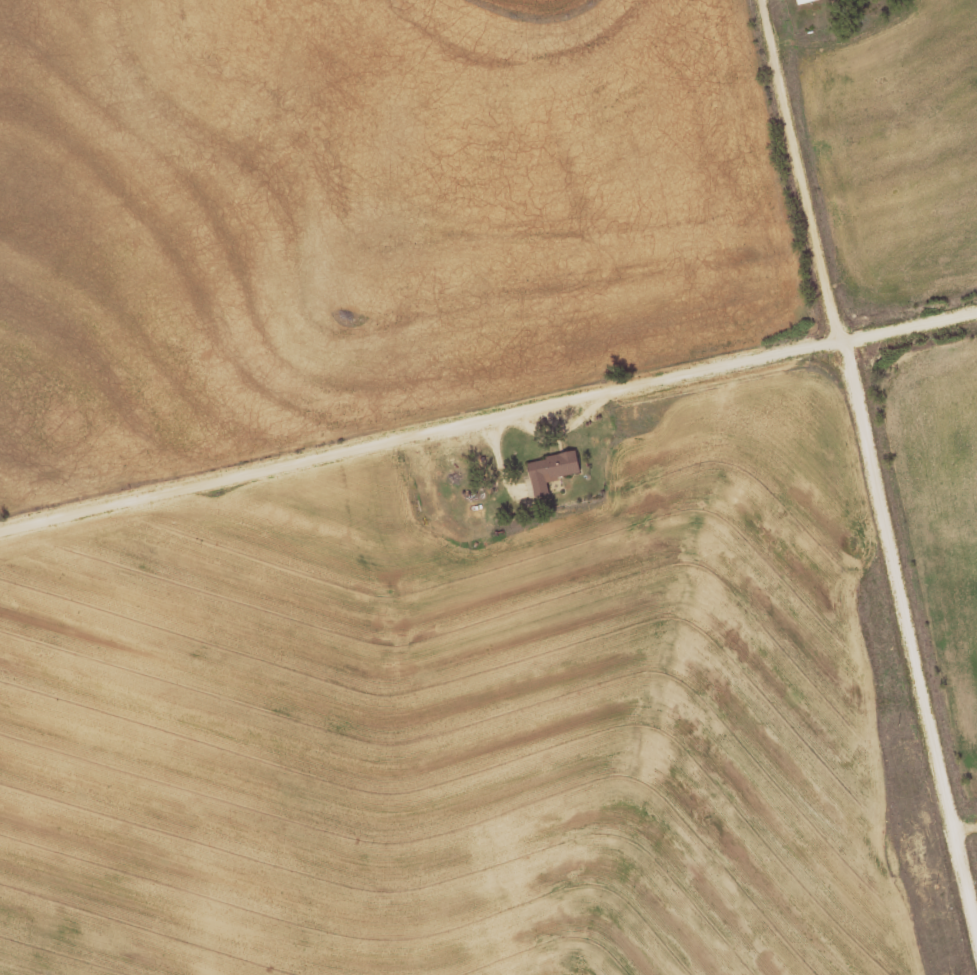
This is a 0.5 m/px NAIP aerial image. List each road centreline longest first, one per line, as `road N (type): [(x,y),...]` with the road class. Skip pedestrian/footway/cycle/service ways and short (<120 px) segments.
road 1 (residential): [(0,530),(976,311)]
road 2 (residential): [(976,934),(754,0)]

